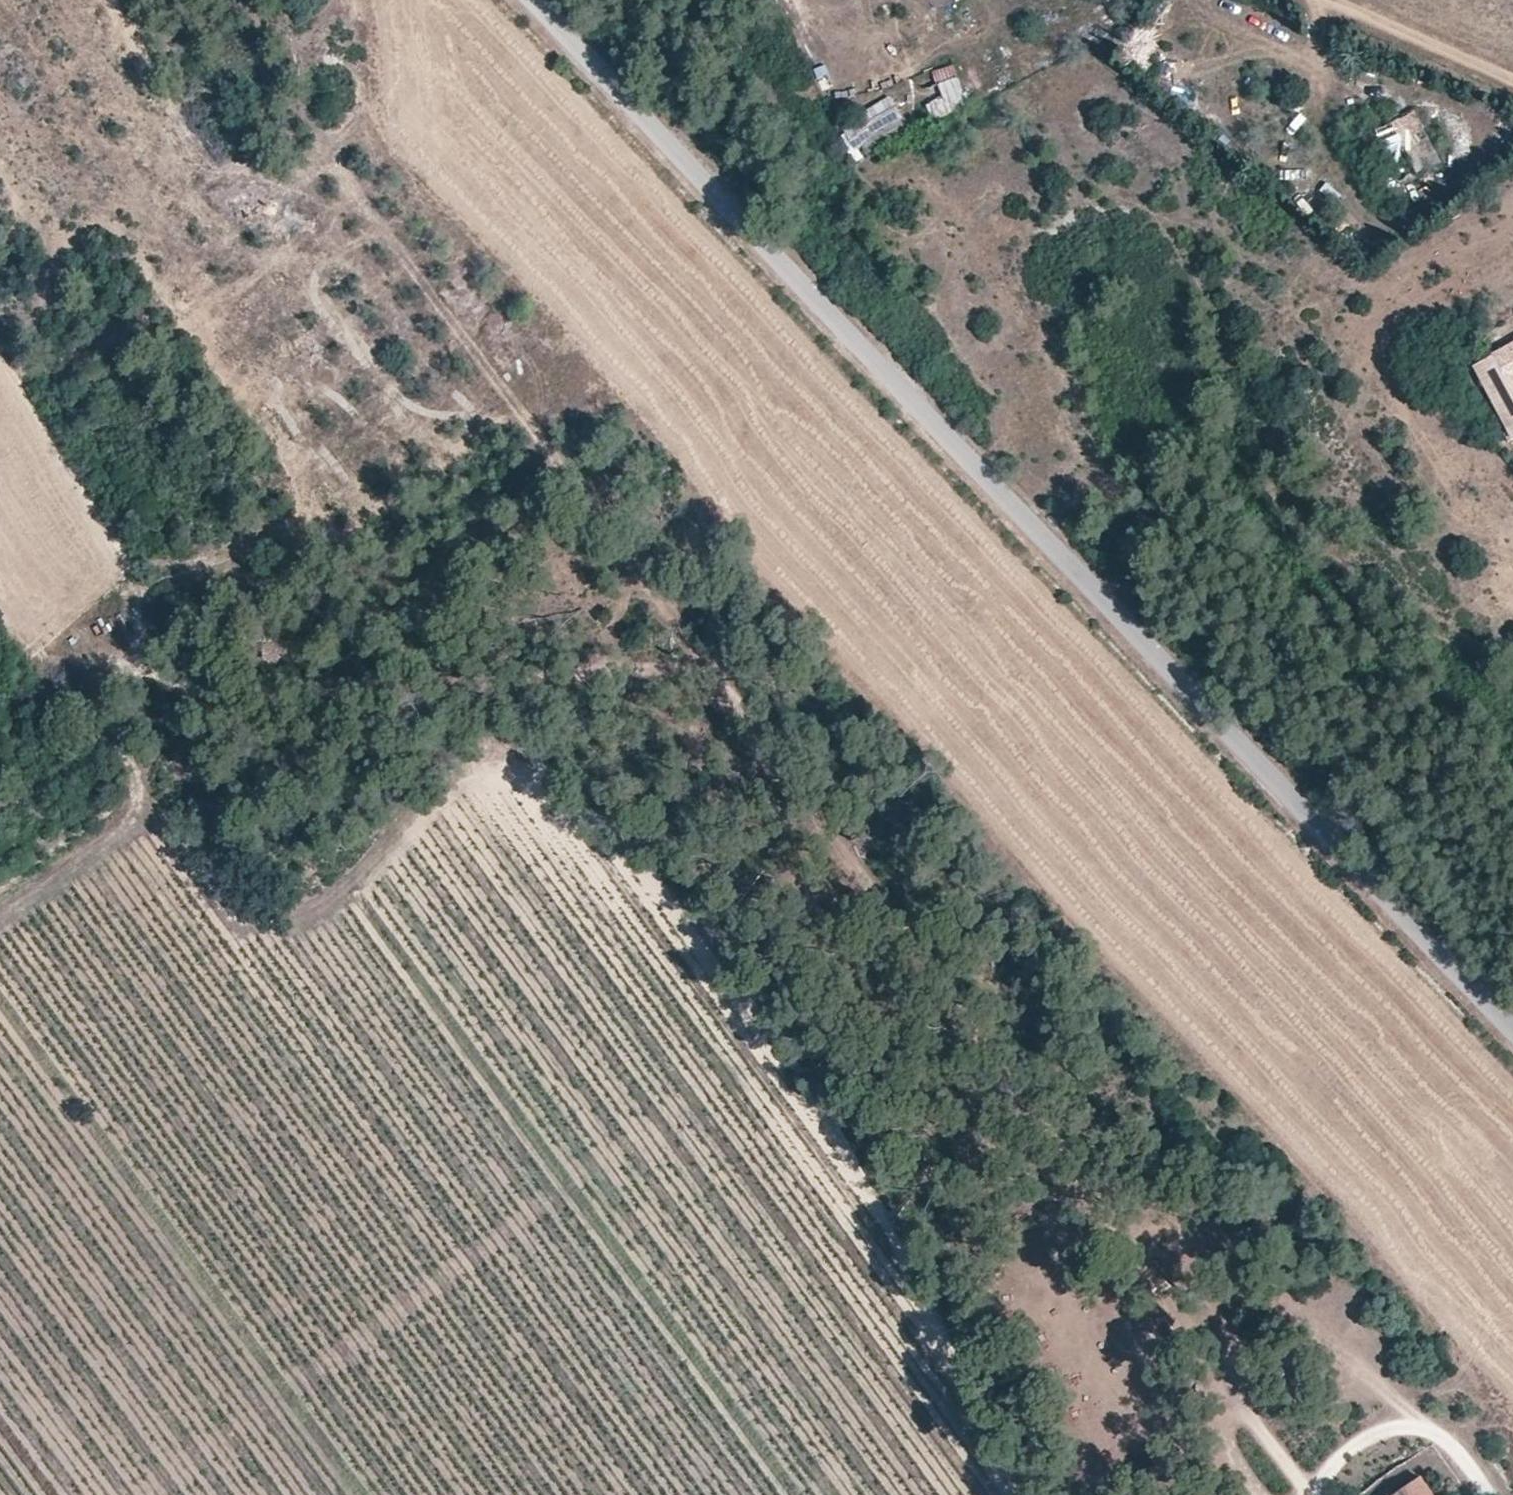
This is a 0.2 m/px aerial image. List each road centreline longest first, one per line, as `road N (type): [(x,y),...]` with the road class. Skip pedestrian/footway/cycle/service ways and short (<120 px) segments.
road 1 (unclassified): [(528,0),(1512,1044)]
road 2 (track): [(1336,0),(1512,80)]

